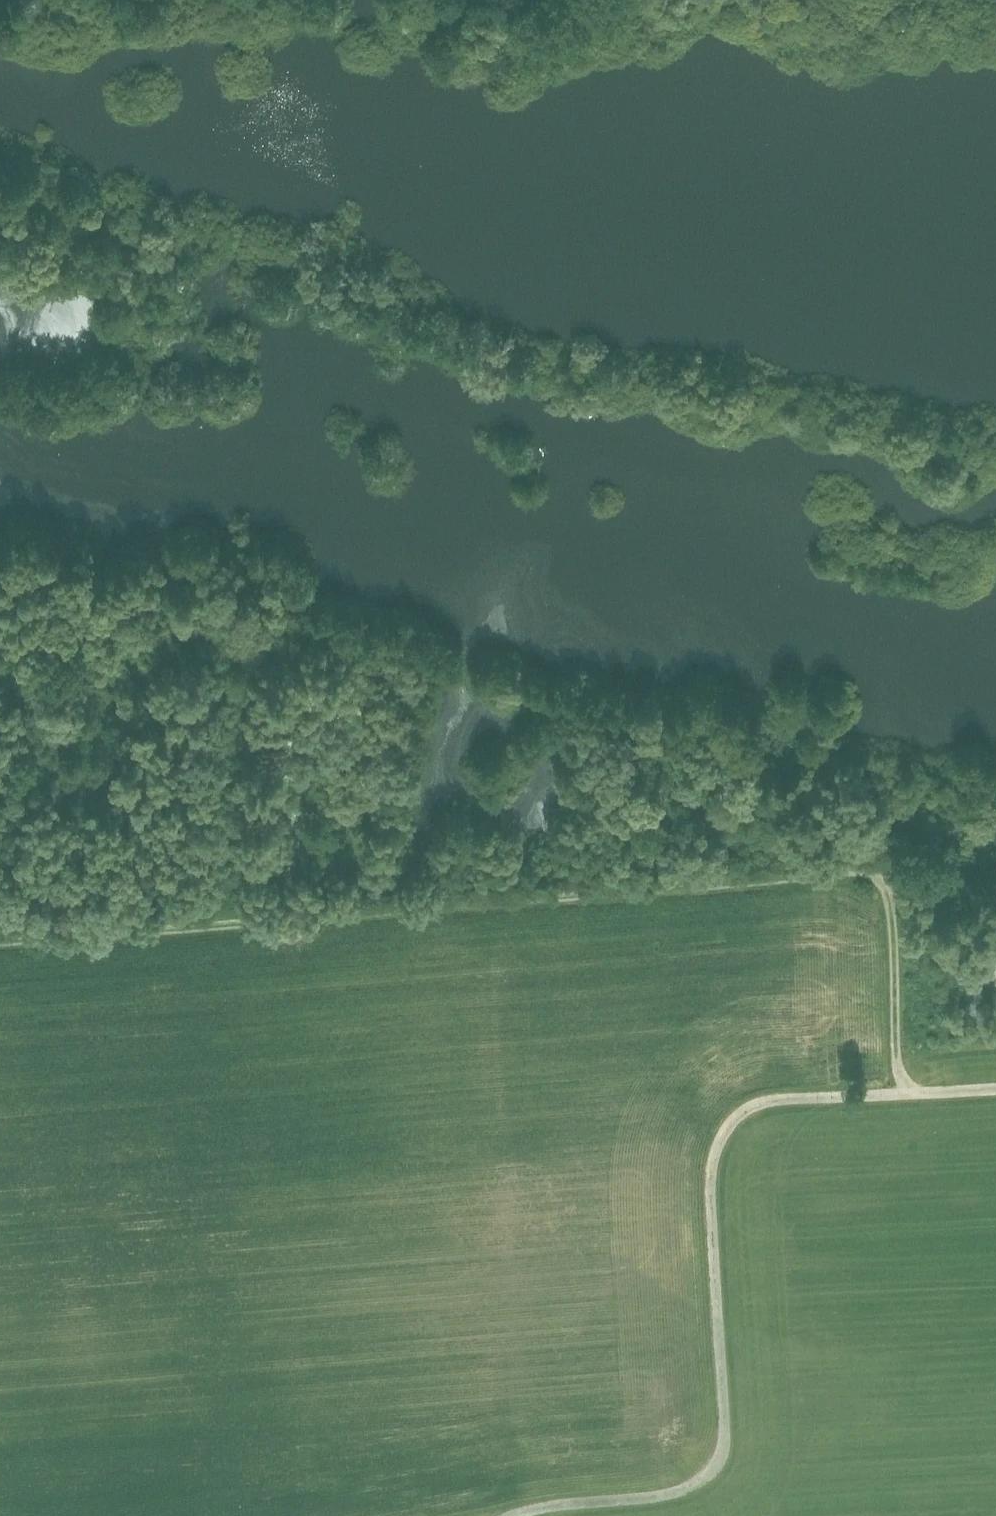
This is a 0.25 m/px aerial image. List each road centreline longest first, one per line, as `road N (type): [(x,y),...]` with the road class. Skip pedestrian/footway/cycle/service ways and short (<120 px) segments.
road 1 (track): [(0,943),(848,871),(875,880)]
road 2 (track): [(508,1515),(675,1491),(718,1459),(724,1414),(710,1181),(720,1139),(738,1115),(781,1100),(995,1089)]
road 3 (track): [(875,880),(890,912),(899,1067),(909,1094)]

